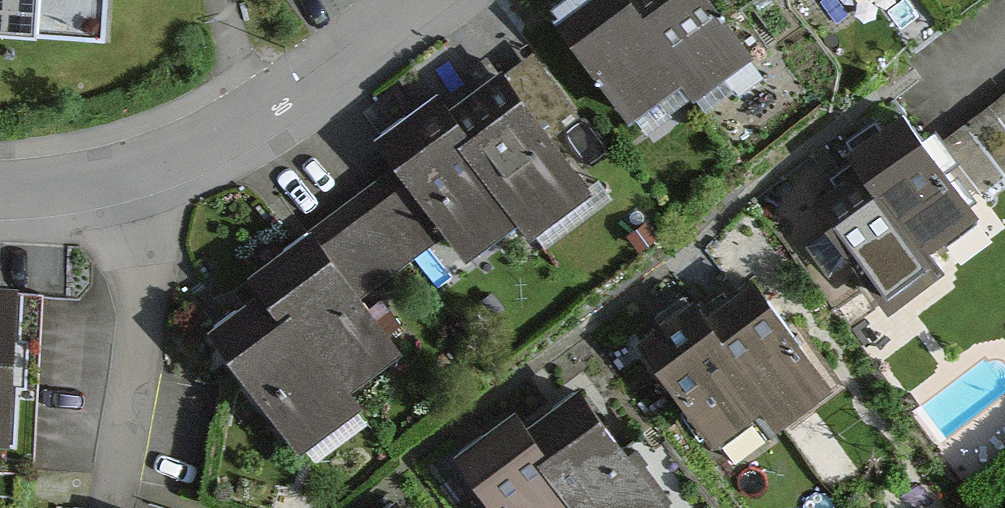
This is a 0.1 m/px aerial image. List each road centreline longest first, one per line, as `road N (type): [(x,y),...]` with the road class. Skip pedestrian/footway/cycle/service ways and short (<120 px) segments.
road 1 (residential): [(120,177),(268,112),(425,0)]
road 2 (residential): [(120,177),(128,394),(110,507)]
road 3 (residential): [(0,192),(120,177)]

